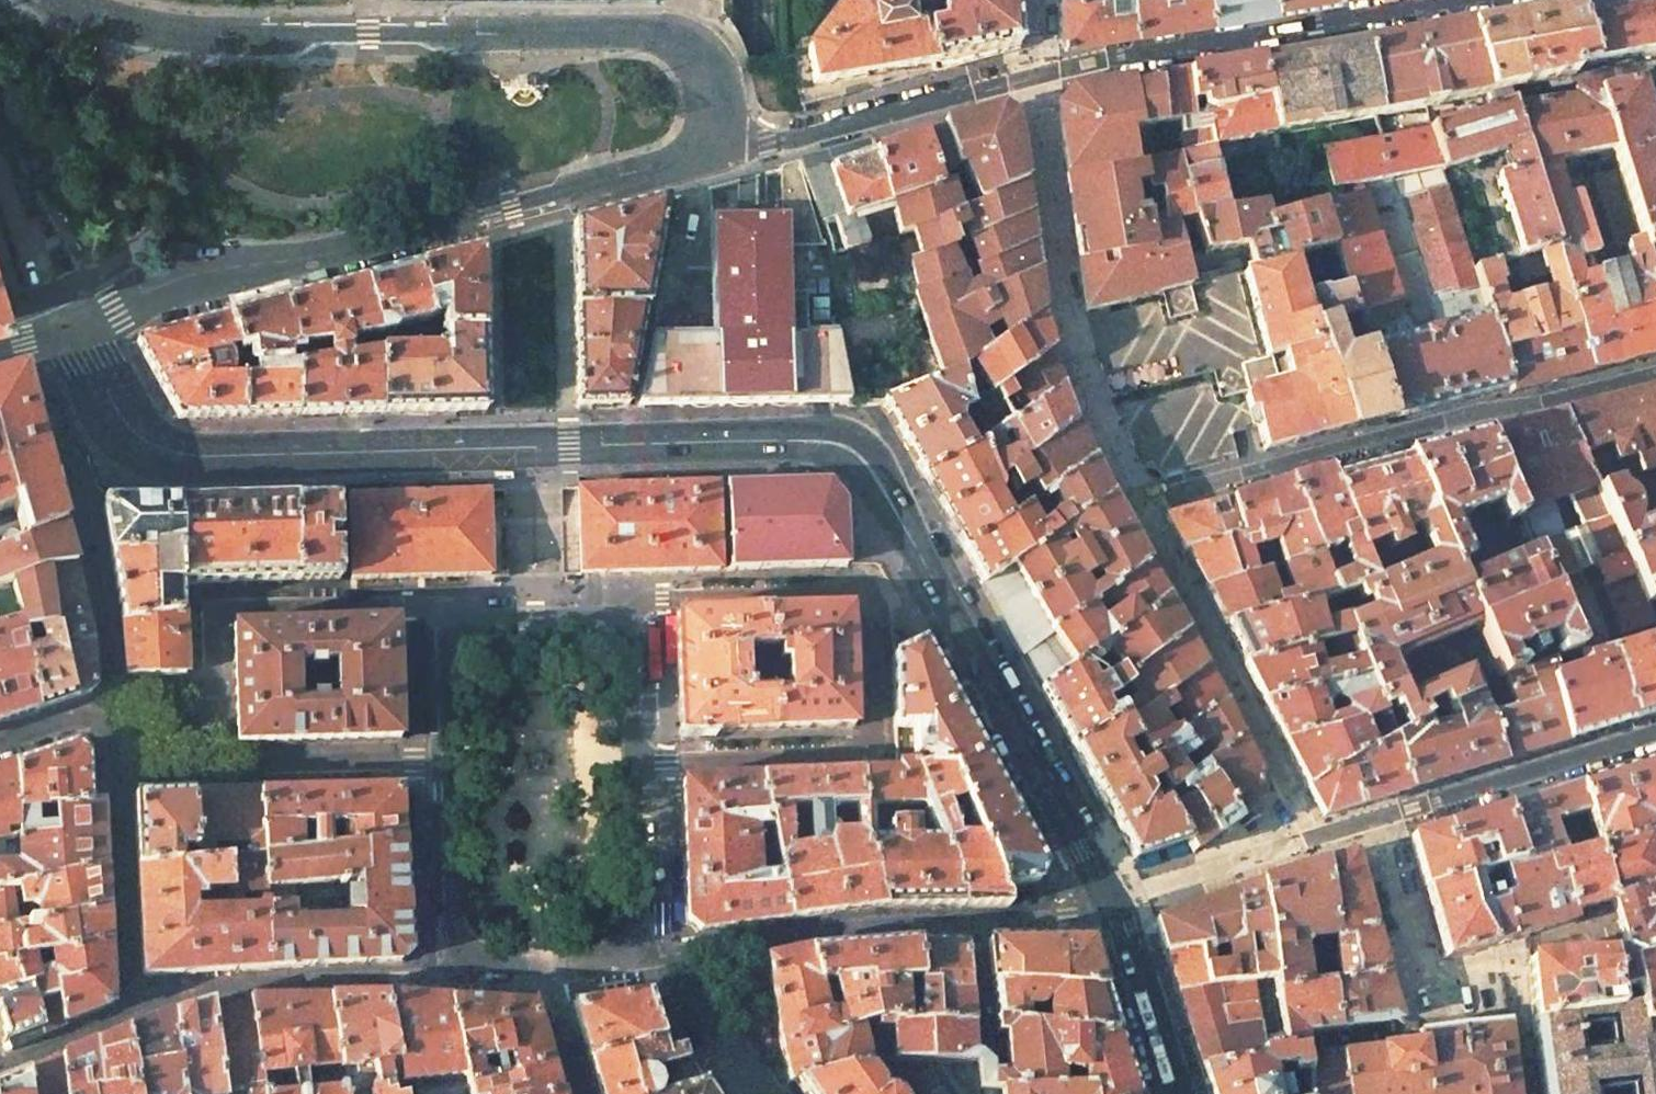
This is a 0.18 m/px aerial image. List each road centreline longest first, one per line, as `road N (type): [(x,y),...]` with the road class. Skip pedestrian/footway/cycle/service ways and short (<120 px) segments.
road 1 (residential): [(1655,734),(1314,839),(1140,506),(1353,443),(1655,371)]
road 2 (tertiary): [(73,329),(125,424),(156,448),(200,456),(835,445)]
road 3 (residential): [(1452,0),(1124,55),(768,142),(718,134)]
road 4 (residential): [(718,134),(720,89),(707,53),(675,31),(189,33),(65,0)]
road 5 (residential): [(73,329),(180,279),(338,251),(468,217),(692,155),(718,134)]
road 6 (residential): [(456,973),(458,628),(622,621),(630,636),(633,761)]
road 7 (tertiary): [(835,445),(877,477),(916,541),(1109,905)]
road 8 (residential): [(648,953),(899,925),(1049,923),(1109,905)]
road 9 (tertiary): [(835,445),(815,351),(766,266),(760,0)]
road 10 (residential): [(111,723),(130,985),(138,1008),(0,1063)]
road 11 (residential): [(633,761),(841,758),(875,734),(870,607),(850,594)]
road 12 (residential): [(76,500),(105,629),(111,723)]
road 13 (tertiary): [(1109,905),(1179,1093)]
road 14 (residential): [(633,761),(636,922),(648,953)]
road 15 (residential): [(585,1093),(547,975)]

